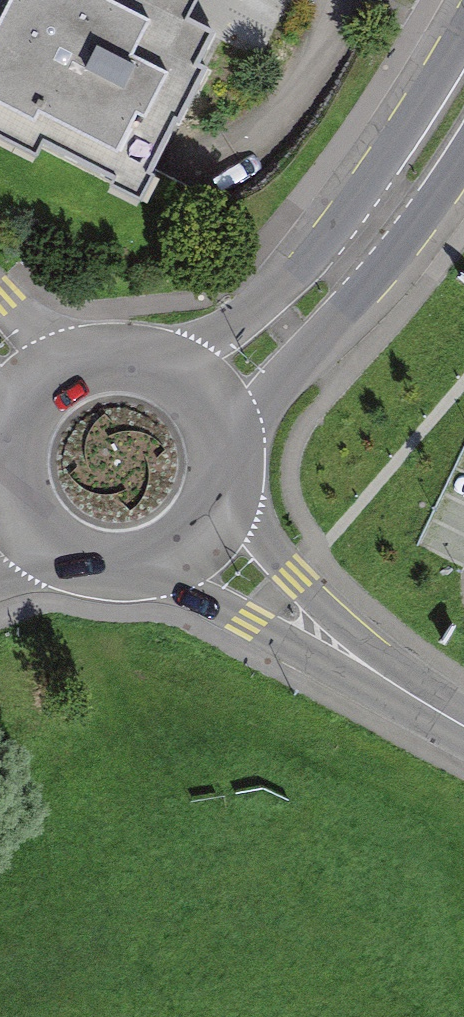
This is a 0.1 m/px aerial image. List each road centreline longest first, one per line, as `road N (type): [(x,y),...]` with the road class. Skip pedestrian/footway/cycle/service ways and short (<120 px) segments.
road 1 (secondary): [(463,29),(337,228),(183,371)]
road 2 (secondary): [(226,444),(381,268),(463,156)]
road 3 (residential): [(200,536),(463,727)]
road 4 (secondary): [(17,524),(41,550),(105,576),(173,559),(200,536)]
road 5 (secondary): [(183,371),(121,348),(56,363),(29,384)]

